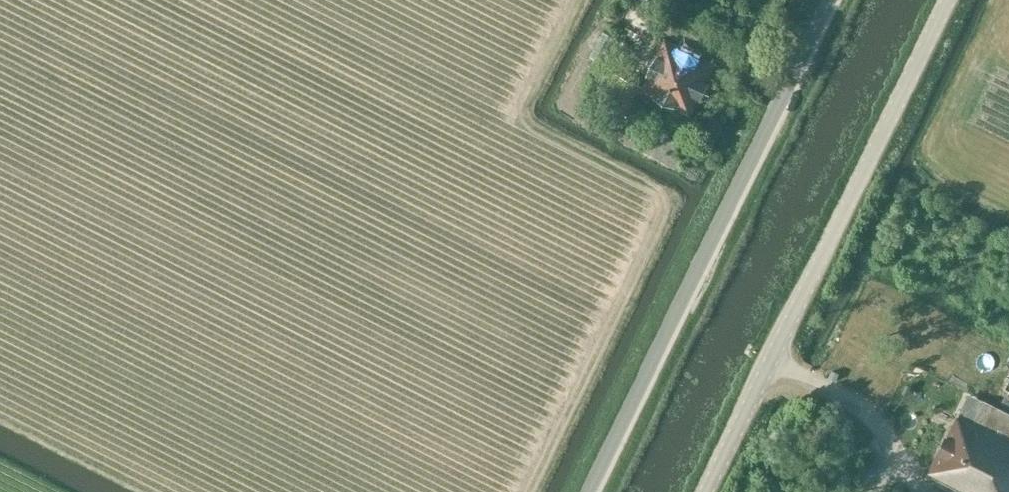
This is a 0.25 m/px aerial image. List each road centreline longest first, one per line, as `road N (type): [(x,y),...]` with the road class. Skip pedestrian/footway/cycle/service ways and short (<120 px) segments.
road 1 (tertiary): [(706,491),(950,0)]
road 2 (unclassified): [(590,491),(834,0)]

